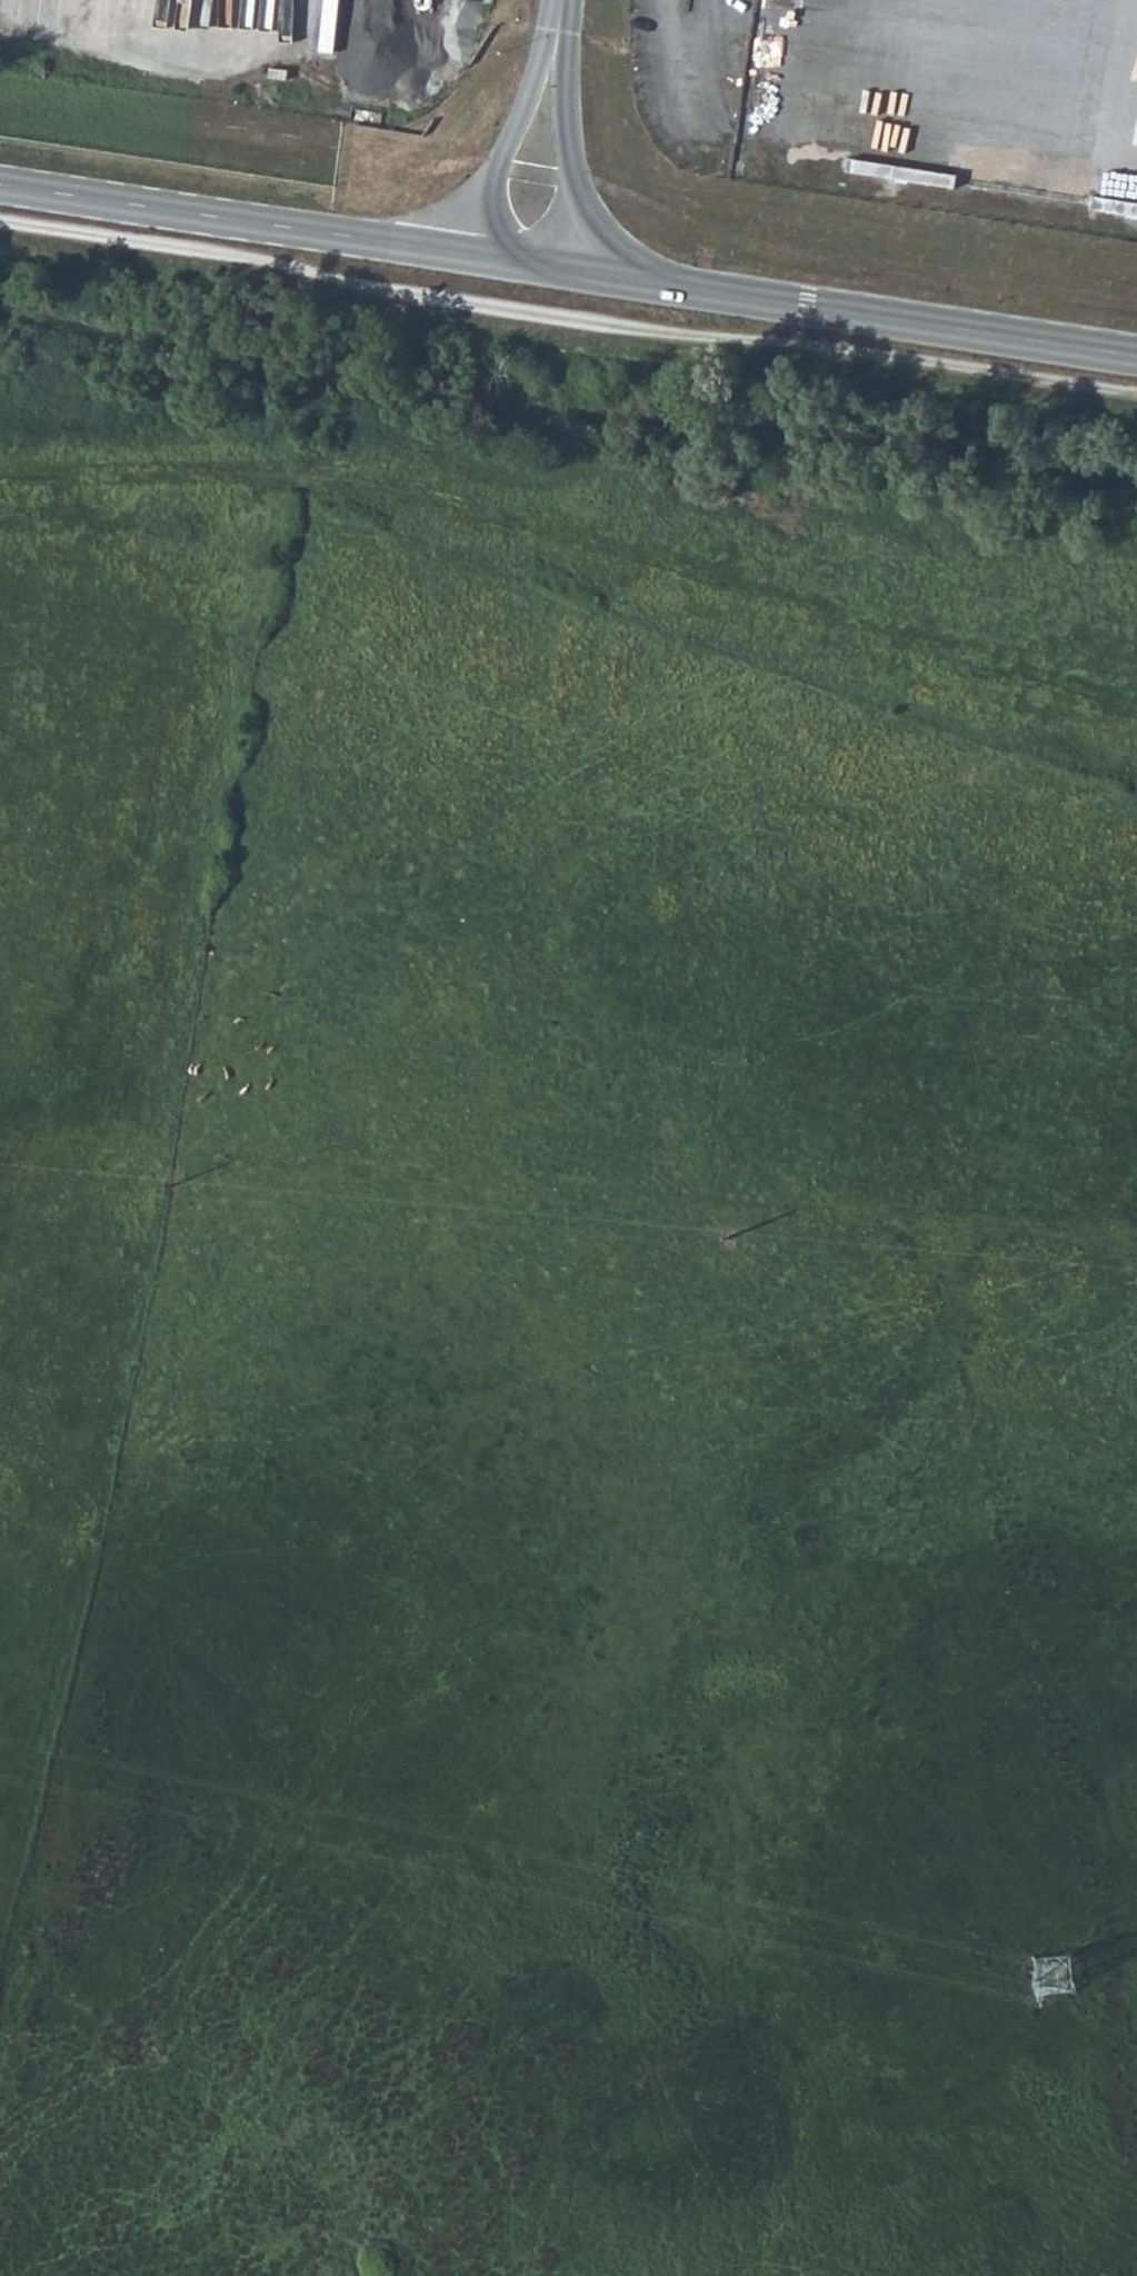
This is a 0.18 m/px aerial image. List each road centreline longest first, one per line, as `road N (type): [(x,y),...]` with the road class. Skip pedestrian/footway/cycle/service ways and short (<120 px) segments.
road 1 (unclassified): [(520,261),(1136,358)]

